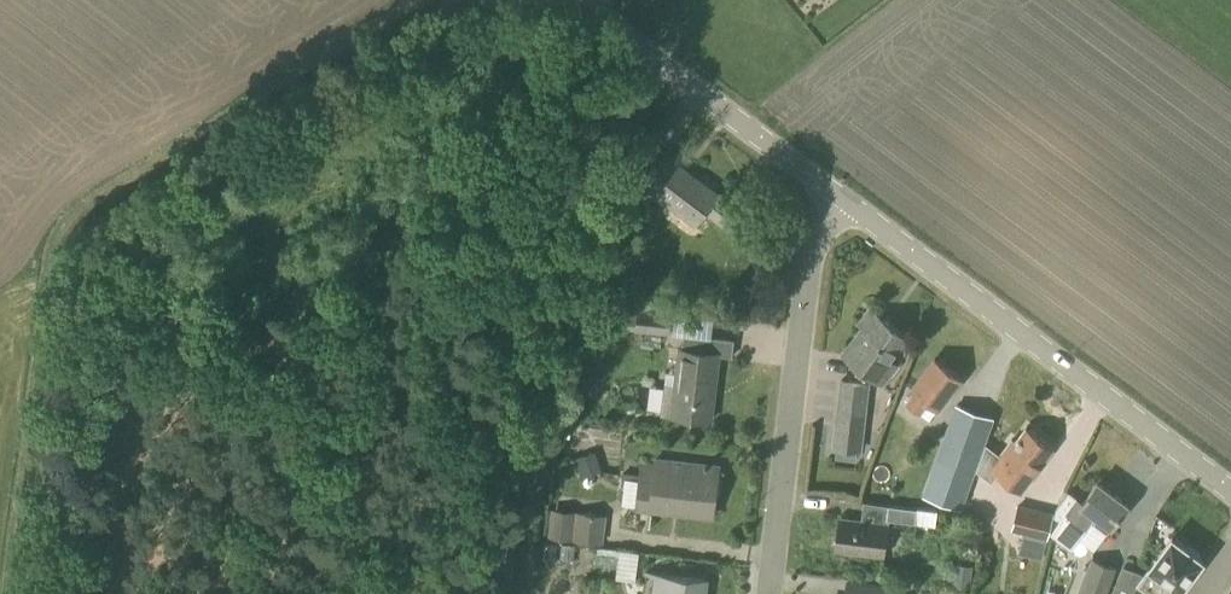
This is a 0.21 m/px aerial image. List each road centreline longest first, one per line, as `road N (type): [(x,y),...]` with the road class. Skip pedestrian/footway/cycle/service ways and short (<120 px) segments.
road 1 (tertiary): [(1230,492),(844,198)]
road 2 (residential): [(770,593),(811,263),(825,221),(844,198)]
road 3 (tertiary): [(844,198),(571,0)]

